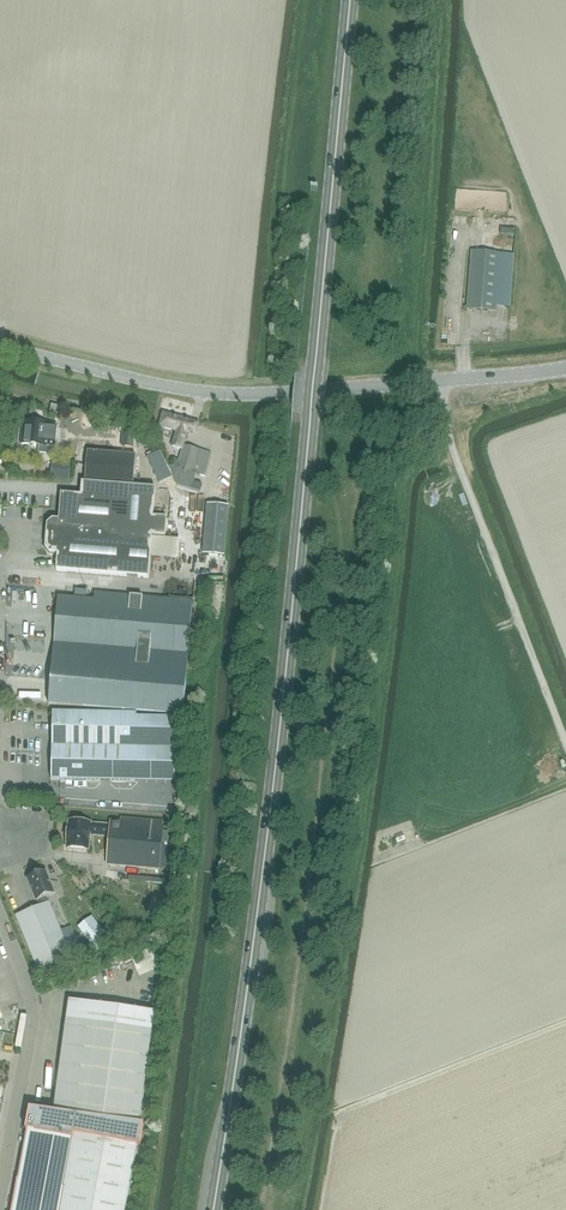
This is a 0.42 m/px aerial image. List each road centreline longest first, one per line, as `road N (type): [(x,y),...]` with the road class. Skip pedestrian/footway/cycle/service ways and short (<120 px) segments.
road 1 (primary): [(215,1209),(286,679),(352,0)]
road 2 (unclassified): [(0,345),(221,394),(565,369)]
road 3 (unclassified): [(0,1193),(31,1017),(0,919)]

